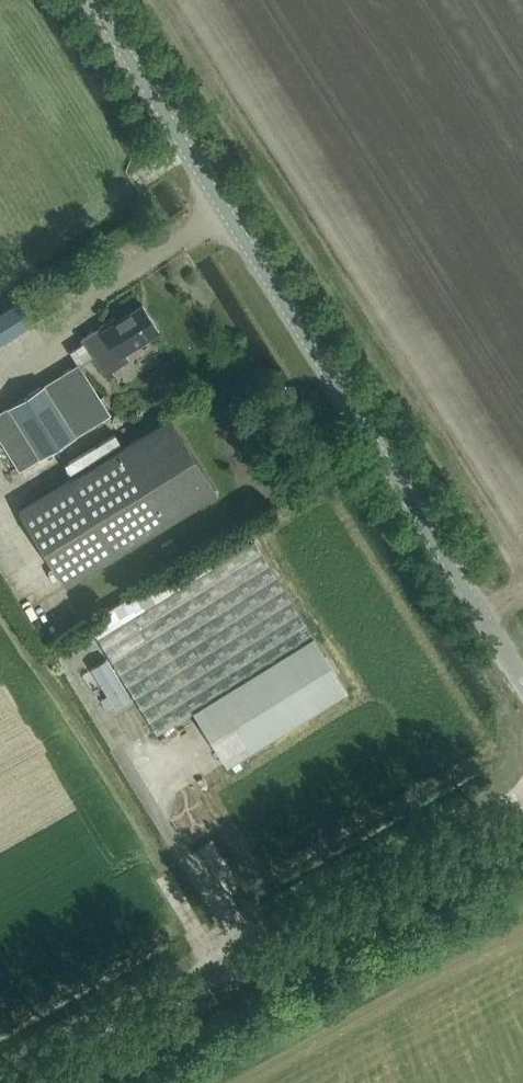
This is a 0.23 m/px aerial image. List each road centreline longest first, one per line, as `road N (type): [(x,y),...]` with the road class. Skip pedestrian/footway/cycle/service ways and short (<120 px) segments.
road 1 (unclassified): [(522,683),(92,0)]
road 2 (unclassified): [(15,1082),(522,800)]

